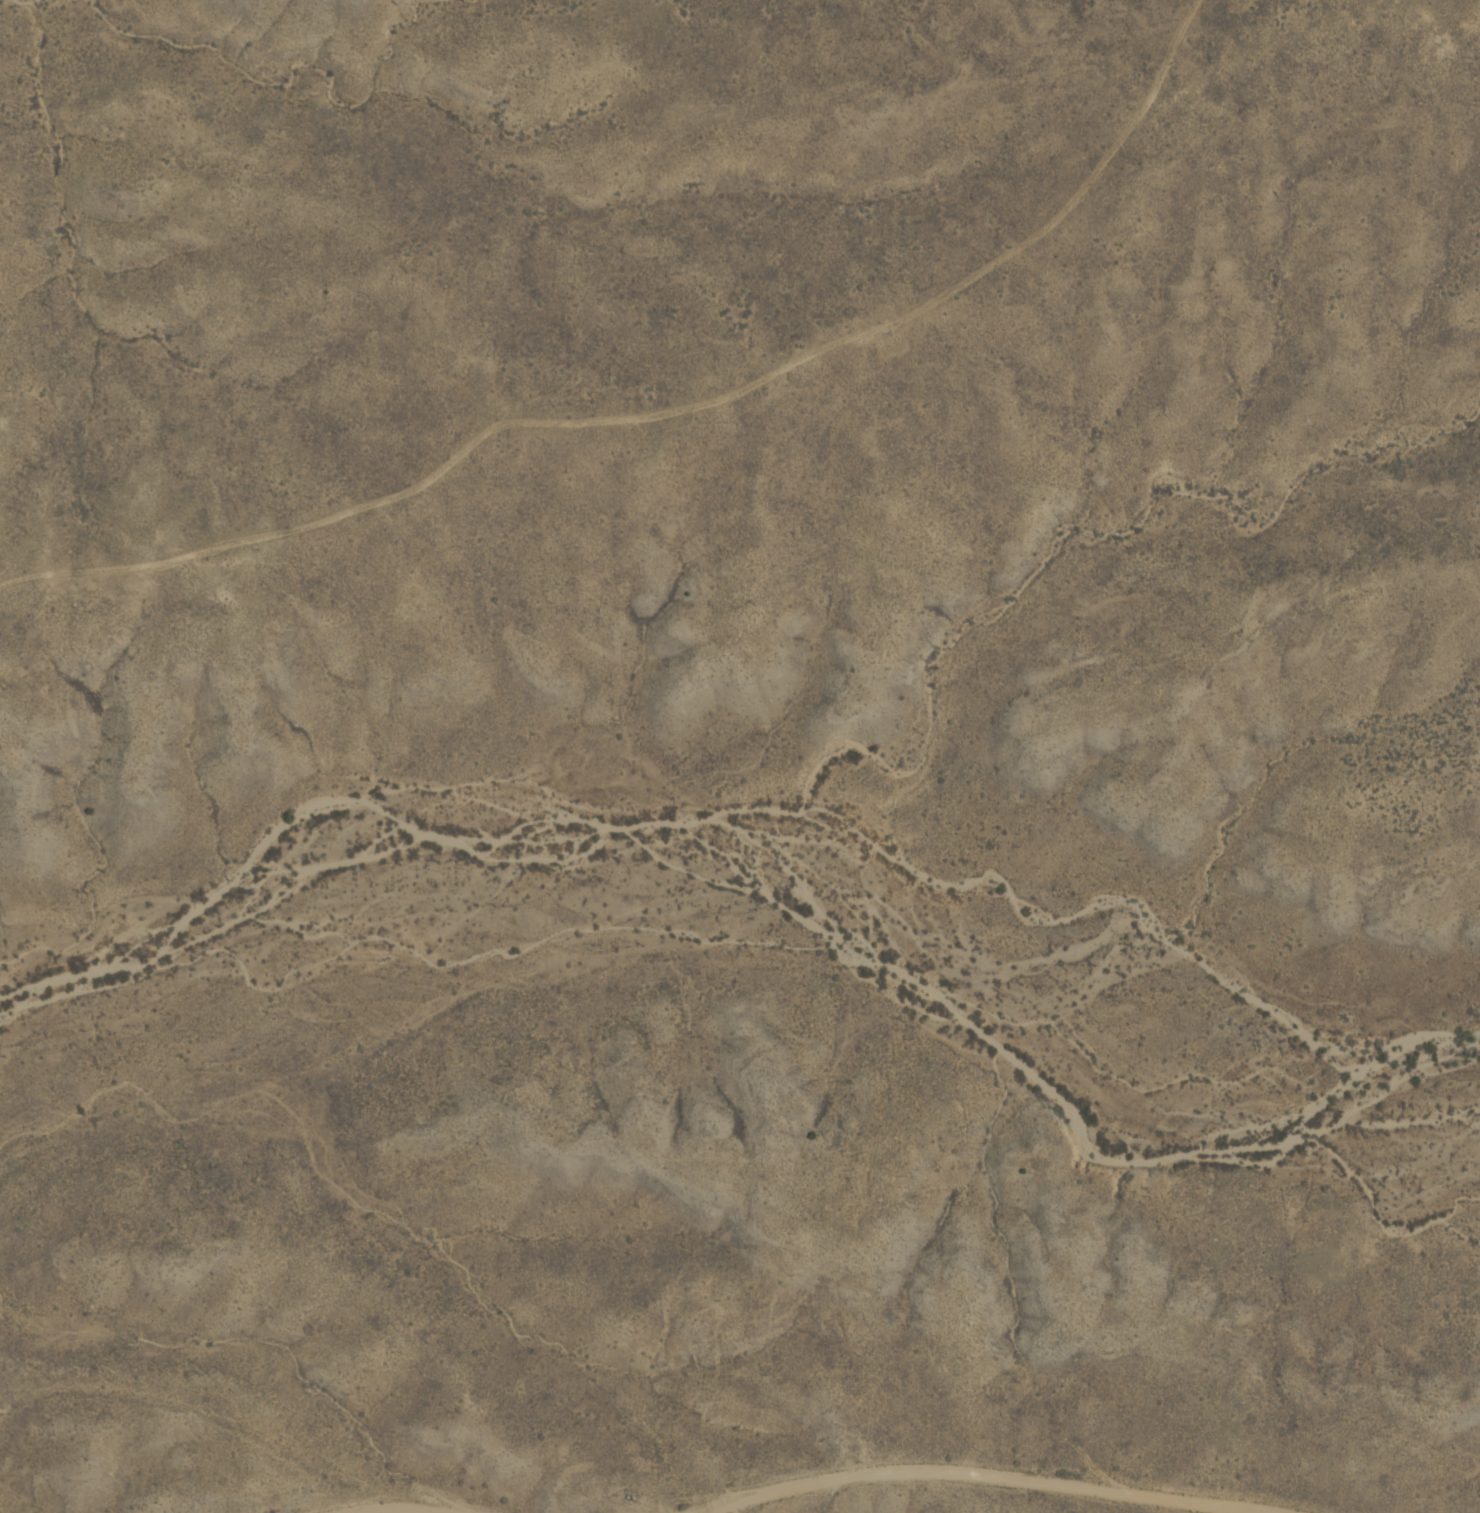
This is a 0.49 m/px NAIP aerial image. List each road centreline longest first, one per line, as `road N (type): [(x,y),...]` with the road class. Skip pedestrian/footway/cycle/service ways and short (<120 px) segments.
road 1 (track): [(736,1512),(869,1470),(1252,1512)]

